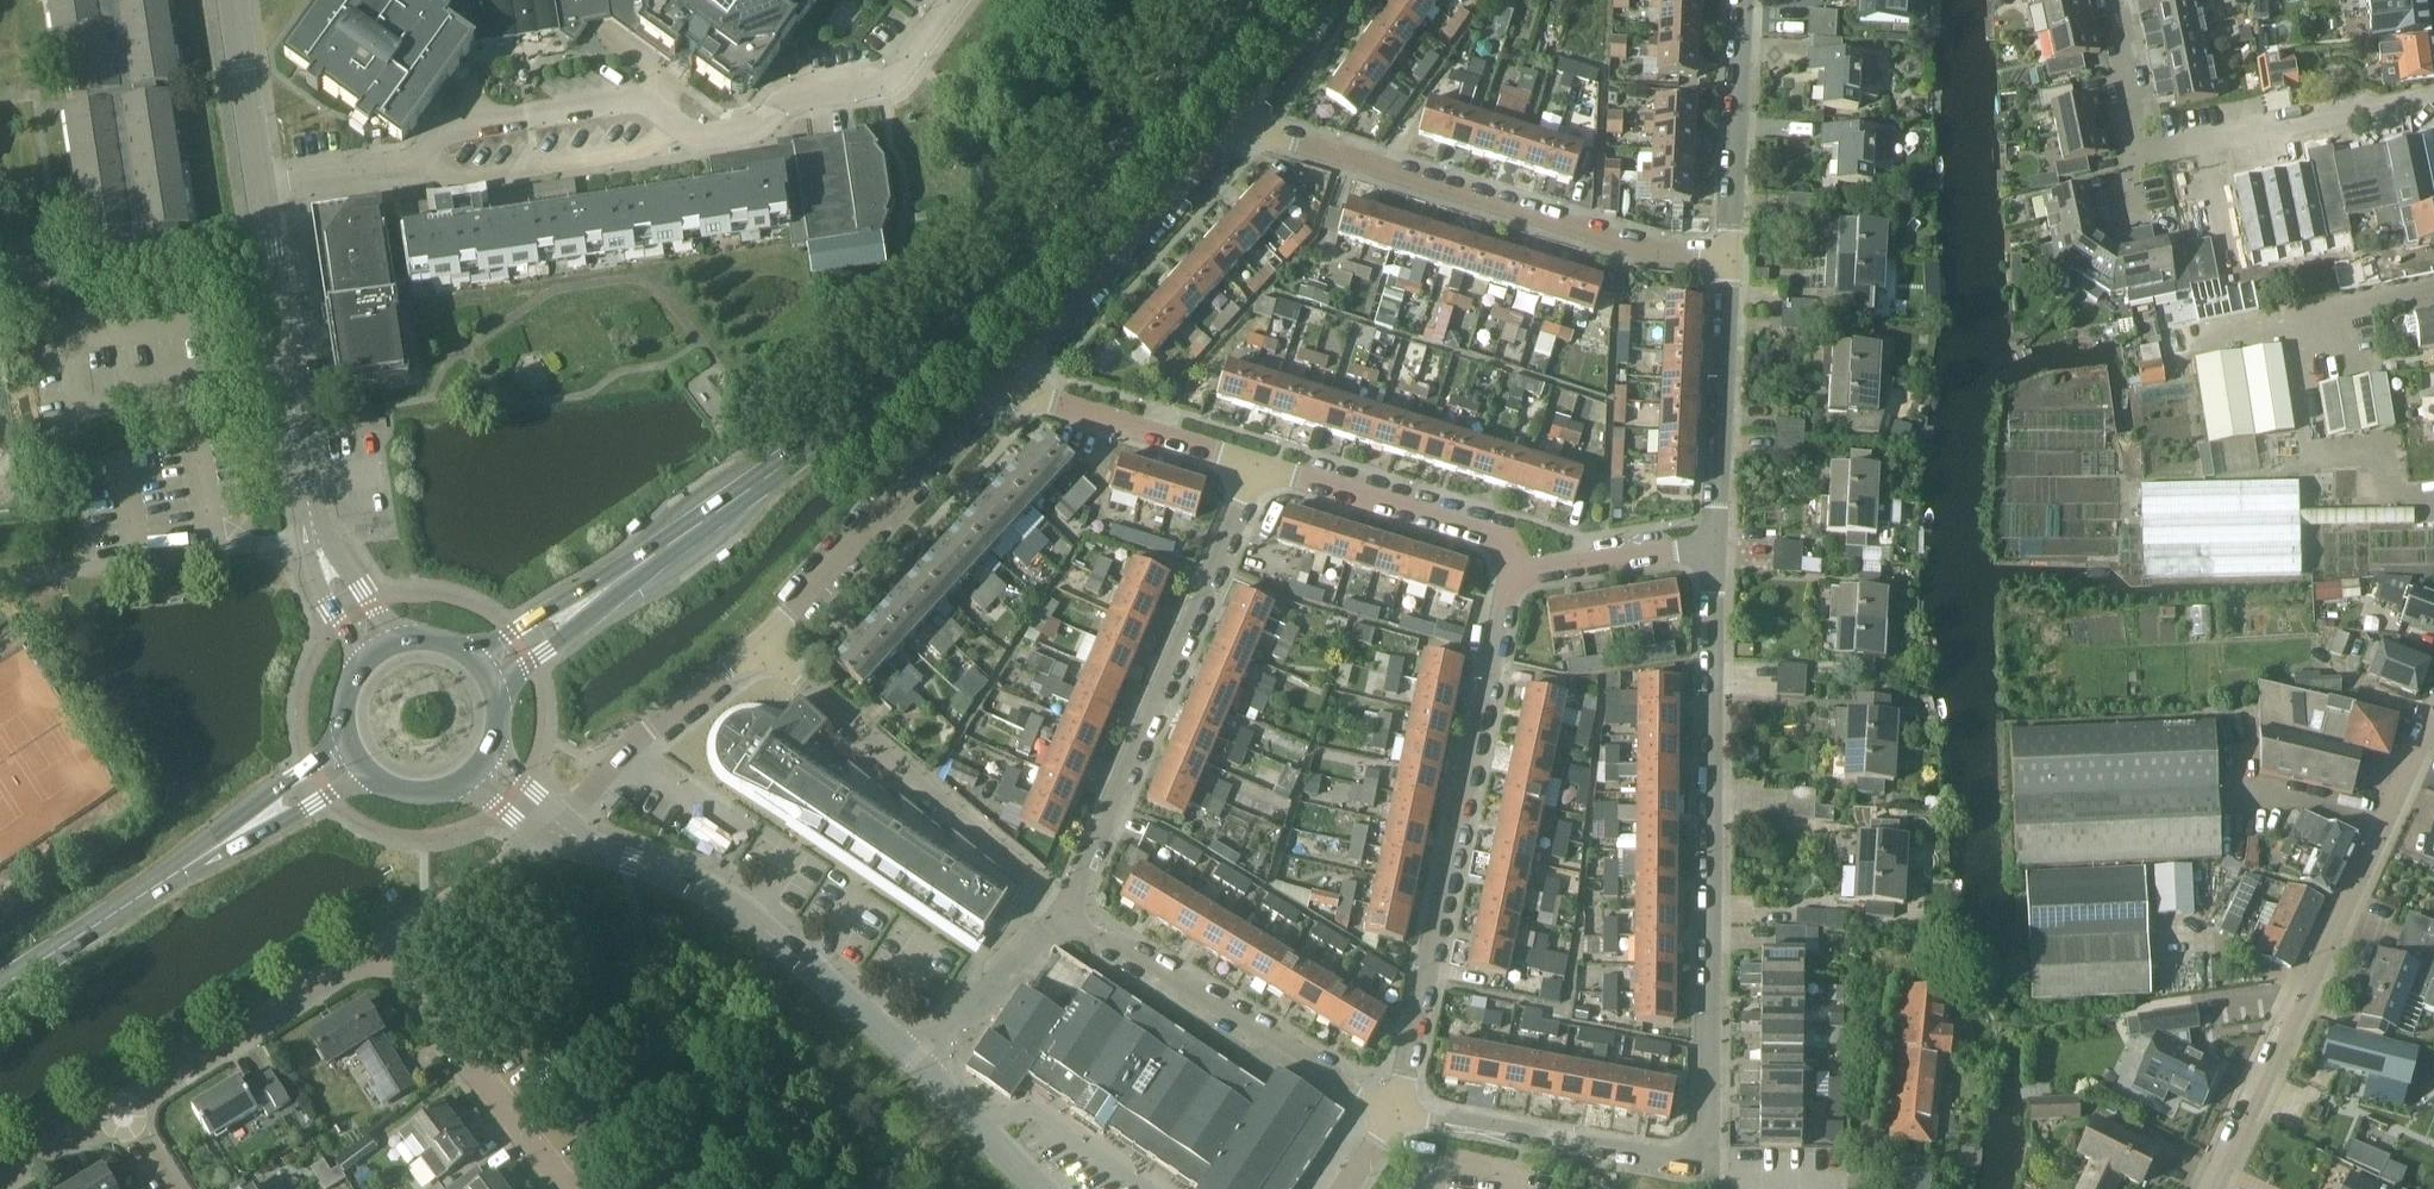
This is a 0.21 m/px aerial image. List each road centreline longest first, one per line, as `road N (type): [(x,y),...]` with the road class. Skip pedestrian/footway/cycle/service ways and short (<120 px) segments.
road 1 (secondary): [(488,671),(826,437),(1123,148),(1240,0)]
road 2 (residential): [(260,188),(405,168),(448,129),(643,100),(707,135),(768,124),(797,100),(878,90),(903,76),(951,0)]
road 3 (residential): [(1699,1161),(1708,1144),(1716,549)]
road 4 (residential): [(1390,1115),(1513,578)]
road 5 (tertiary): [(2433,739),(2214,1188)]
road 6 (residential): [(1246,127),(1617,243),(1726,256)]
road 7 (residential): [(1070,909),(1251,460)]
road 8 (tertiary): [(912,1072),(687,882),(553,827)]
road 9 (secondary): [(0,990),(356,757)]
road 10 (residential): [(765,640),(1070,909)]
road 11 (residential): [(1390,1115),(1070,909)]
road 12 (tertiary): [(314,536),(260,188)]
road 13 (residential): [(1006,384),(1246,127)]
road 14 (residential): [(765,640),(1006,384)]
road 15 (residential): [(1699,1161),(1390,1115)]
road 16 (residential): [(568,1188),(377,943)]
road 17 (residential): [(2132,156),(2290,120),(2326,124),(2433,102)]
road 18 (residential): [(116,1104),(377,943)]
road 19 (residential): [(1513,578),(1508,549),(1490,532),(1251,460)]
road 20 (residential): [(1716,549),(1726,256)]
road 21 (residential): [(553,827),(628,749),(765,640)]
road 22 (residential): [(1251,460),(1006,384)]
road 23 (residential): [(1726,256),(1742,0)]
road 24 (residential): [(1070,909),(912,1072)]
road 25 (unclassified): [(96,567),(314,536)]
road 26 (residential): [(377,943),(516,860),(553,827)]
road 27 (residential): [(1716,549),(1513,578)]
road 28 (tertiary): [(260,188),(232,0)]
road 29 (tertiary): [(1034,1188),(912,1072)]
road 30 (residential): [(2132,156),(2115,0)]
road 31 (residential): [(1246,127),(1333,0)]
road 32 (secondary): [(356,757),(384,784),(409,793),(448,790),(481,768)]
road 33 (residential): [(0,1175),(116,1104)]
road 34 (tertiary): [(378,650),(314,536)]
road 35 (secondary): [(488,671),(437,638),(378,650)]
road 36 (secondary): [(378,650),(347,692),(346,732),(356,757)]

